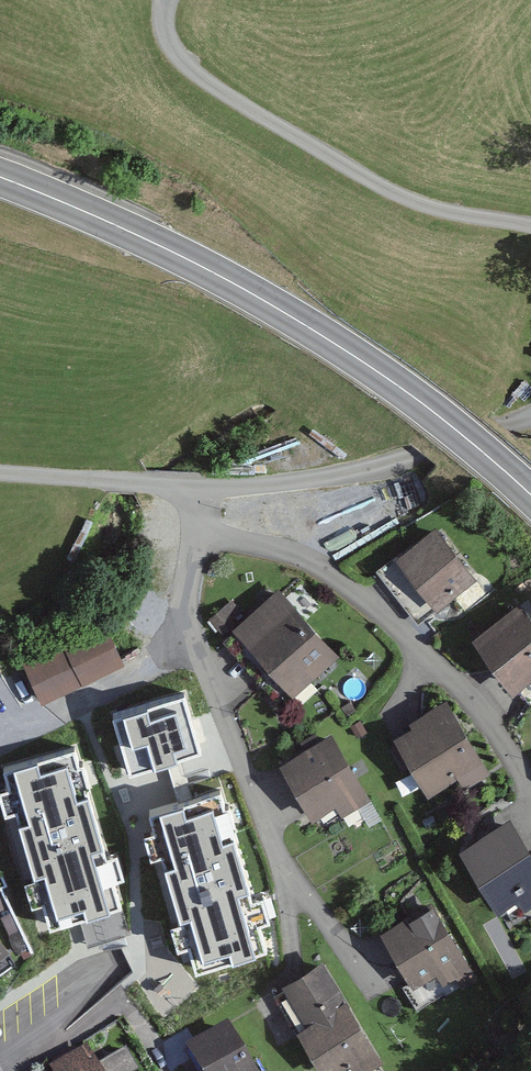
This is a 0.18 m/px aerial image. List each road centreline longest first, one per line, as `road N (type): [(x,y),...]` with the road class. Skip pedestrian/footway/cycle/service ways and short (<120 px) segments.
road 1 (trunk): [(0,180),(208,272),(334,343),(438,415),(530,496)]
road 2 (residential): [(0,475),(82,487),(187,487),(343,474),(530,411)]
road 3 (unclassified): [(530,231),(396,197),(182,68),(161,35),(166,0)]

